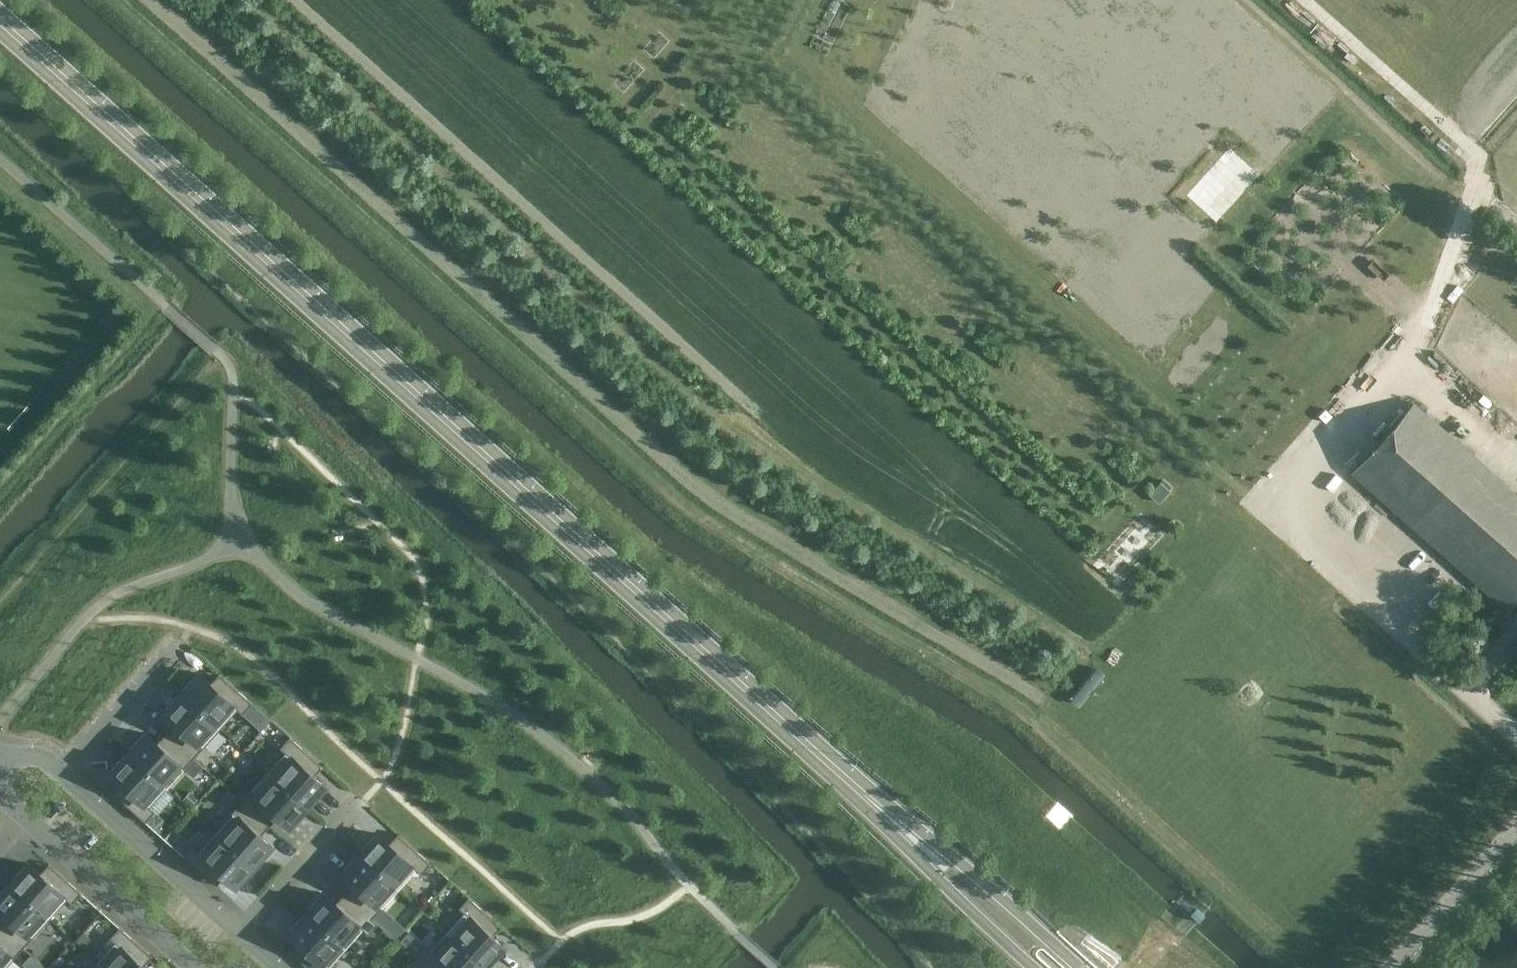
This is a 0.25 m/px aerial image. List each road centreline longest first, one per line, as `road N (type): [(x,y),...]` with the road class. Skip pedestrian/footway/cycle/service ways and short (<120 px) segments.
road 1 (secondary): [(1057,967),(0,22)]
road 2 (track): [(1516,738),(1322,560),(1337,429),(1426,322),(1474,189),(1477,151),(1307,0)]
road 3 (residential): [(241,932),(63,774)]
road 4 (residential): [(25,817),(189,967)]
road 5 (unclassified): [(1391,967),(1516,825)]
road 6 (residential): [(241,932),(363,801)]
road 7 (residential): [(63,774),(175,651)]

